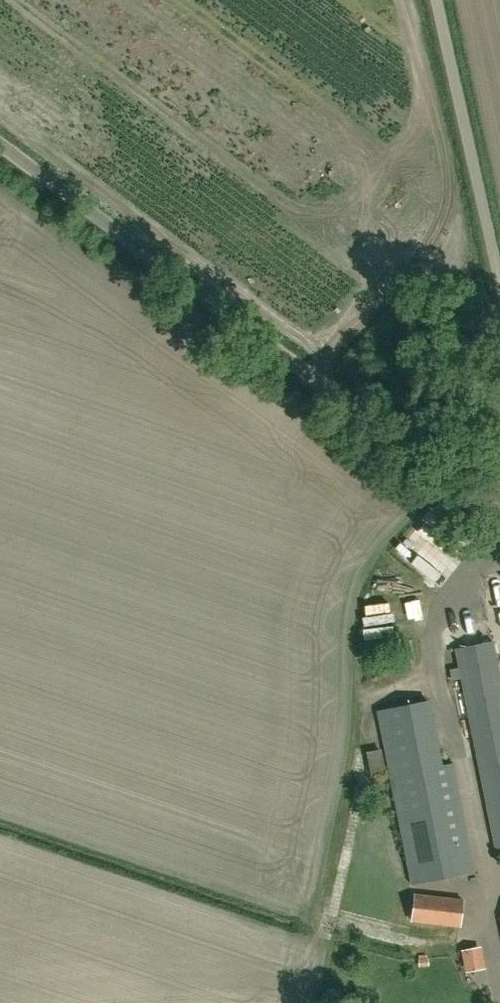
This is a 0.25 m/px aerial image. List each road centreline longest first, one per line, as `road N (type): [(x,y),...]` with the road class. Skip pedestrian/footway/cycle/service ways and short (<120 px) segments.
road 1 (unclassified): [(496,513),(0,148)]
road 2 (unclassified): [(499,305),(435,0)]

